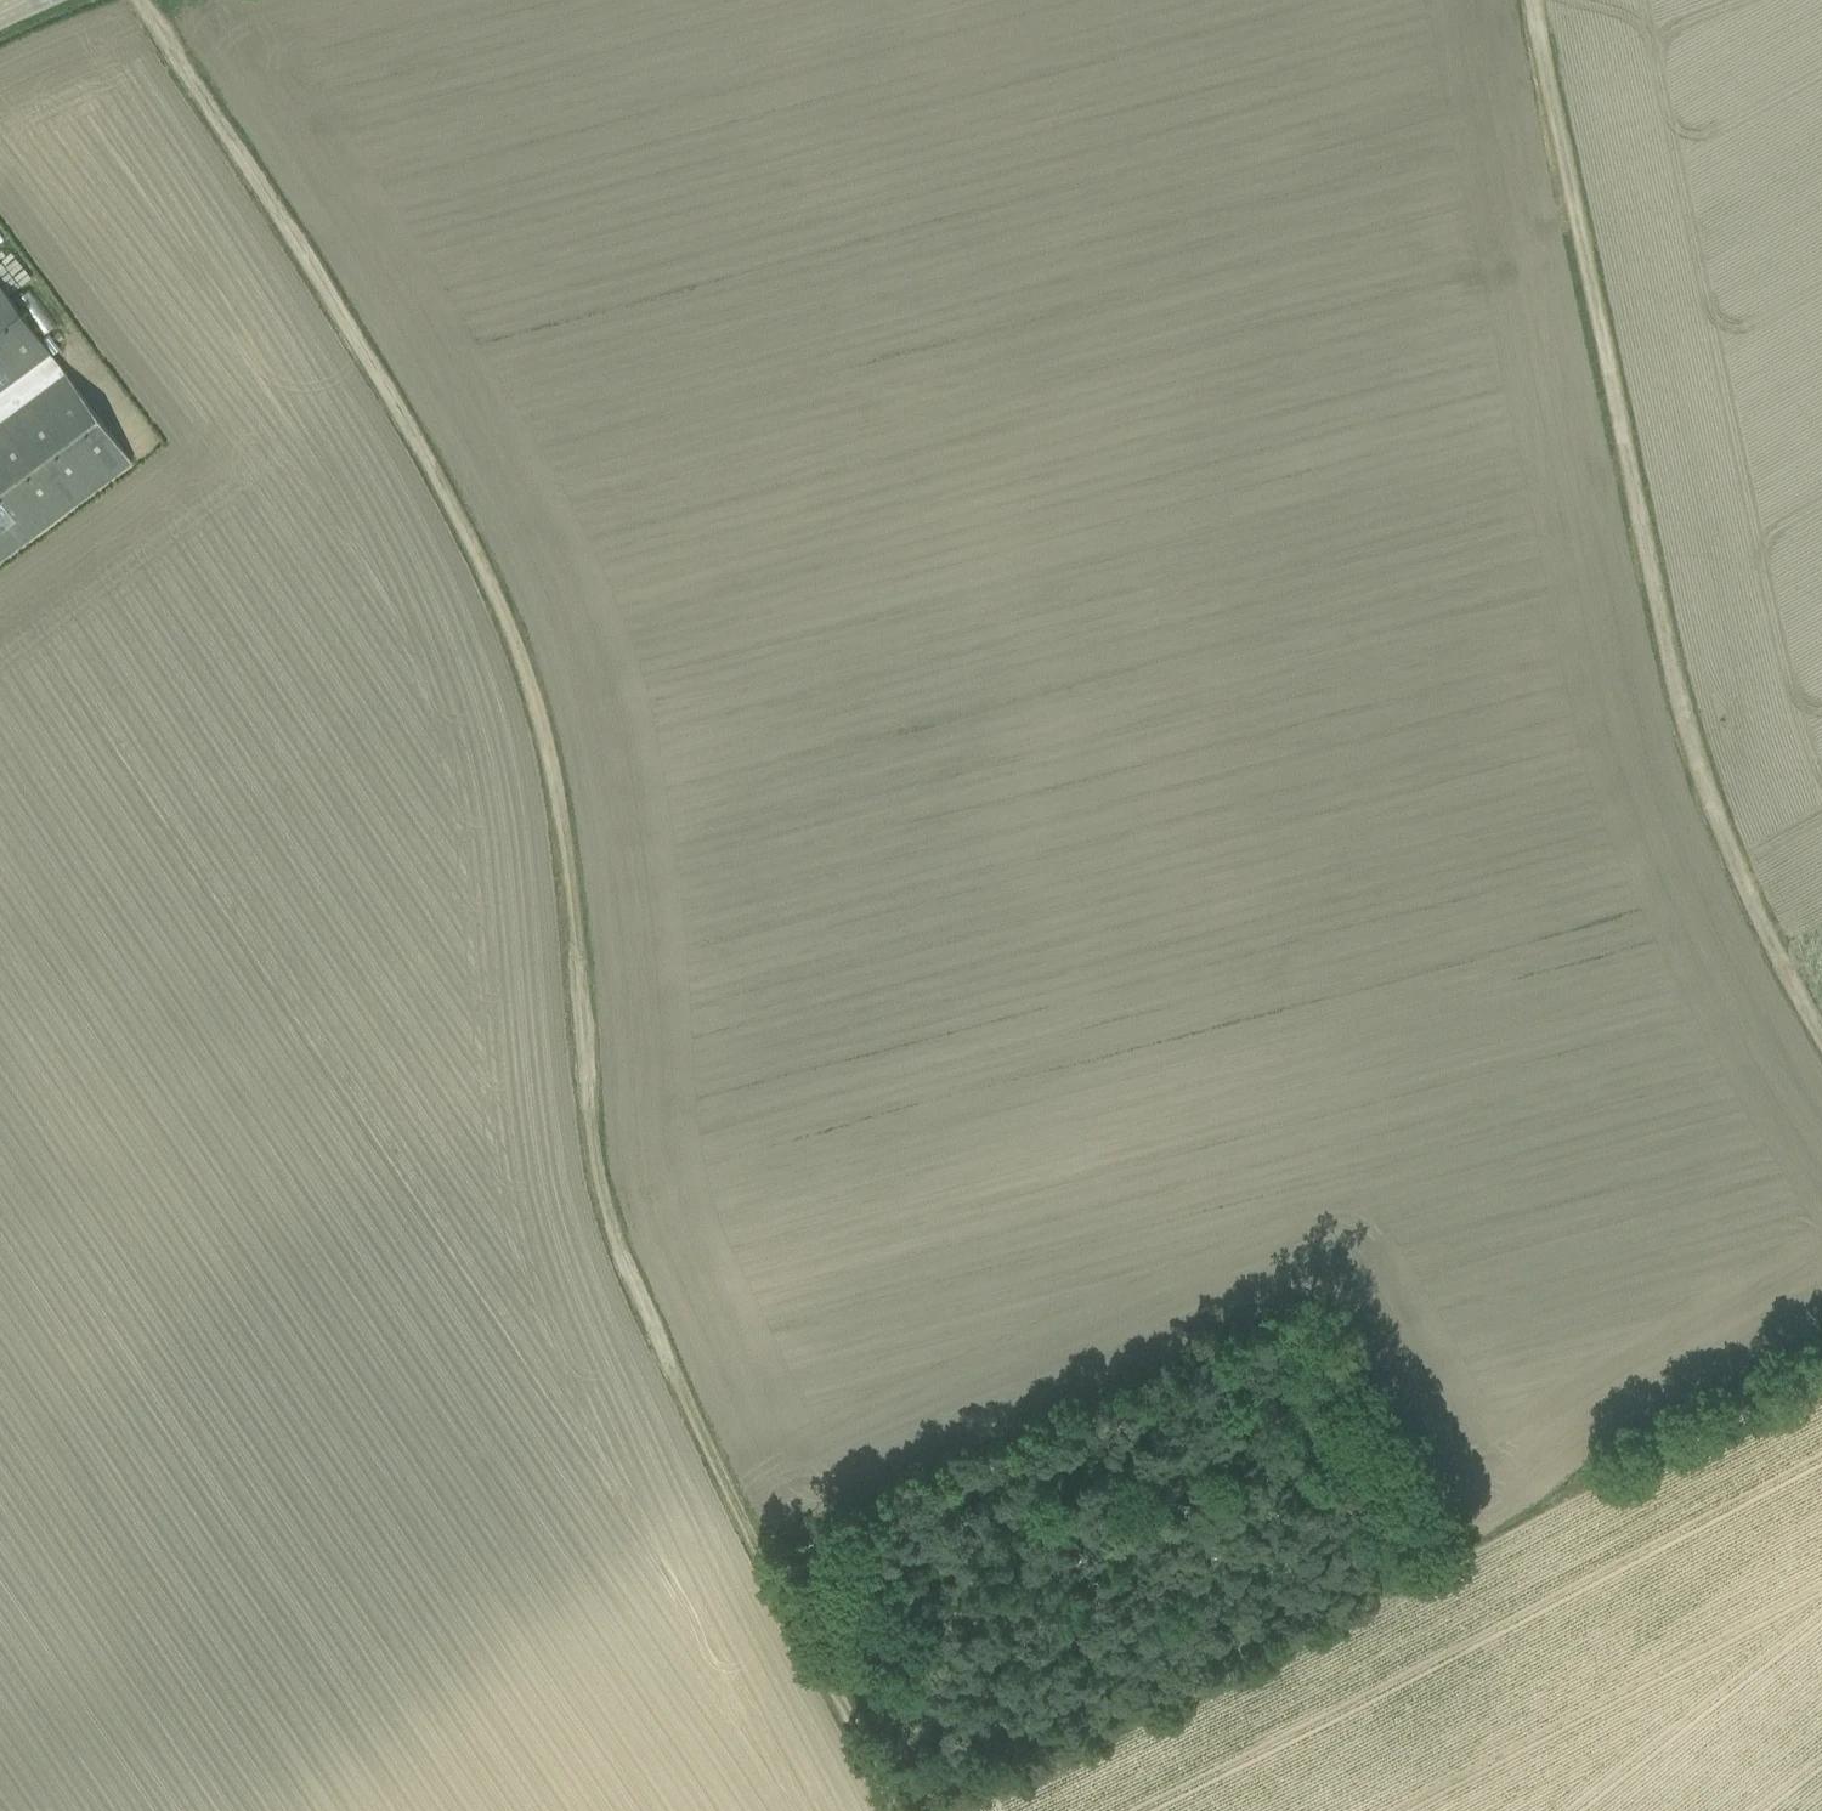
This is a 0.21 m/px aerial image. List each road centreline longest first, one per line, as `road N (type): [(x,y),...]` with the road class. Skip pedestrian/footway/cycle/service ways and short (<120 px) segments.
road 1 (track): [(137,0),(268,199),(432,482),(507,643),(561,831),(597,1190),(651,1336),(743,1537),(886,1810)]
road 2 (track): [(1821,1029),(1758,911),(1684,722),(1534,0)]

